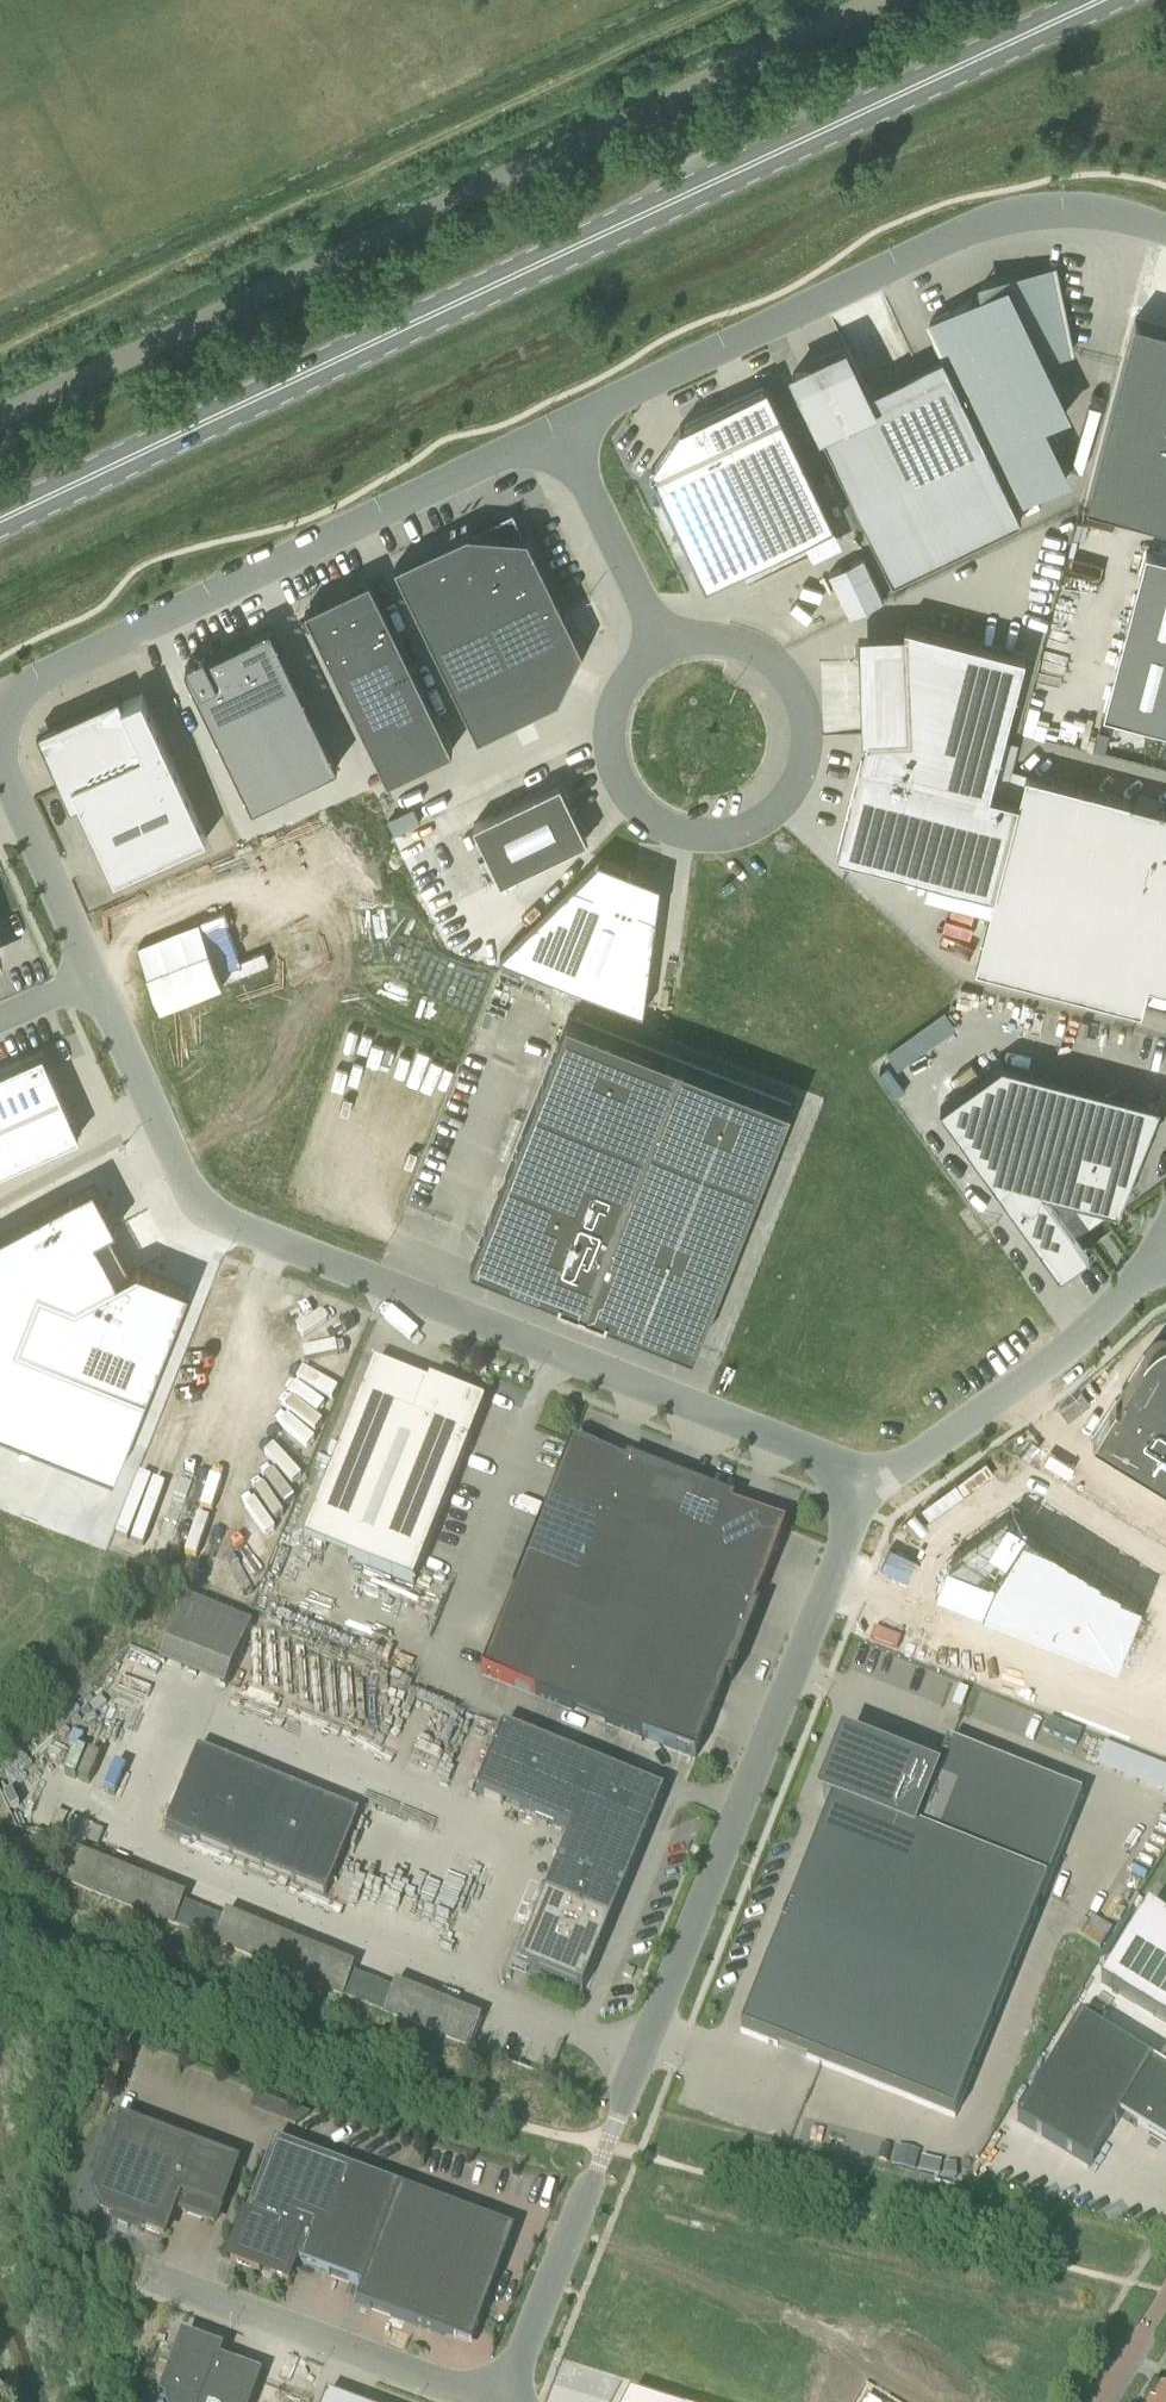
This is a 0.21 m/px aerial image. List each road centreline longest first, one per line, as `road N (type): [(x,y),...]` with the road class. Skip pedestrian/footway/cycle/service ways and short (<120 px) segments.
road 1 (primary): [(0,520),(1100,0)]
road 2 (unclassified): [(94,977),(187,1185),(211,1213),(800,1447),(868,1491)]
road 3 (unclassified): [(0,407),(877,0)]
road 4 (unclassified): [(619,2115),(868,1491)]
road 5 (unclassified): [(1165,231),(1073,209),(1009,216),(559,426)]
road 6 (unclassified): [(559,426),(52,670),(0,711)]
road 7 (unclassified): [(639,665),(620,690),(609,736),(628,796),(680,832),(712,836),(758,823),(799,776),(807,745),(800,698),(783,671),(743,644),(712,637),(666,647)]
road 8 (unclassified): [(868,1491),(1064,1351),(1165,1243)]
road 9 (unclassified): [(142,2271),(493,2401)]
road 10 (unclassified): [(619,2115),(503,2401)]
road 11 (unclassified): [(559,426),(666,647)]
road 12 (unclassified): [(0,758),(94,977)]
road 13 (tertiary): [(1101,2401),(1165,2294)]

